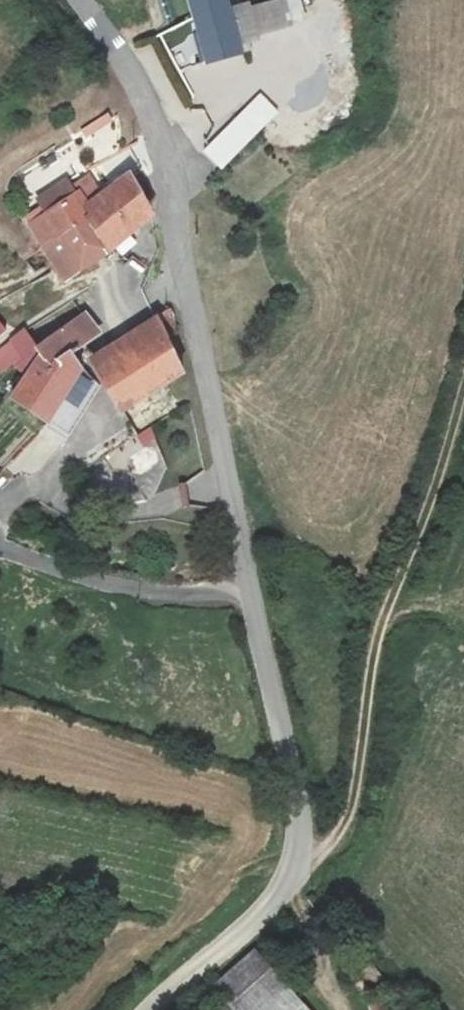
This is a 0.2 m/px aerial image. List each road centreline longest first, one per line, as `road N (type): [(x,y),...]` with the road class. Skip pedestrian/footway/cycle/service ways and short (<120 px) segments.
road 1 (unclassified): [(77,0),(131,76),(165,150),(249,589),(299,795),(297,853),(277,897),(150,1009)]
road 2 (track): [(289,878),(336,839),(350,811),(376,640),(463,390)]

